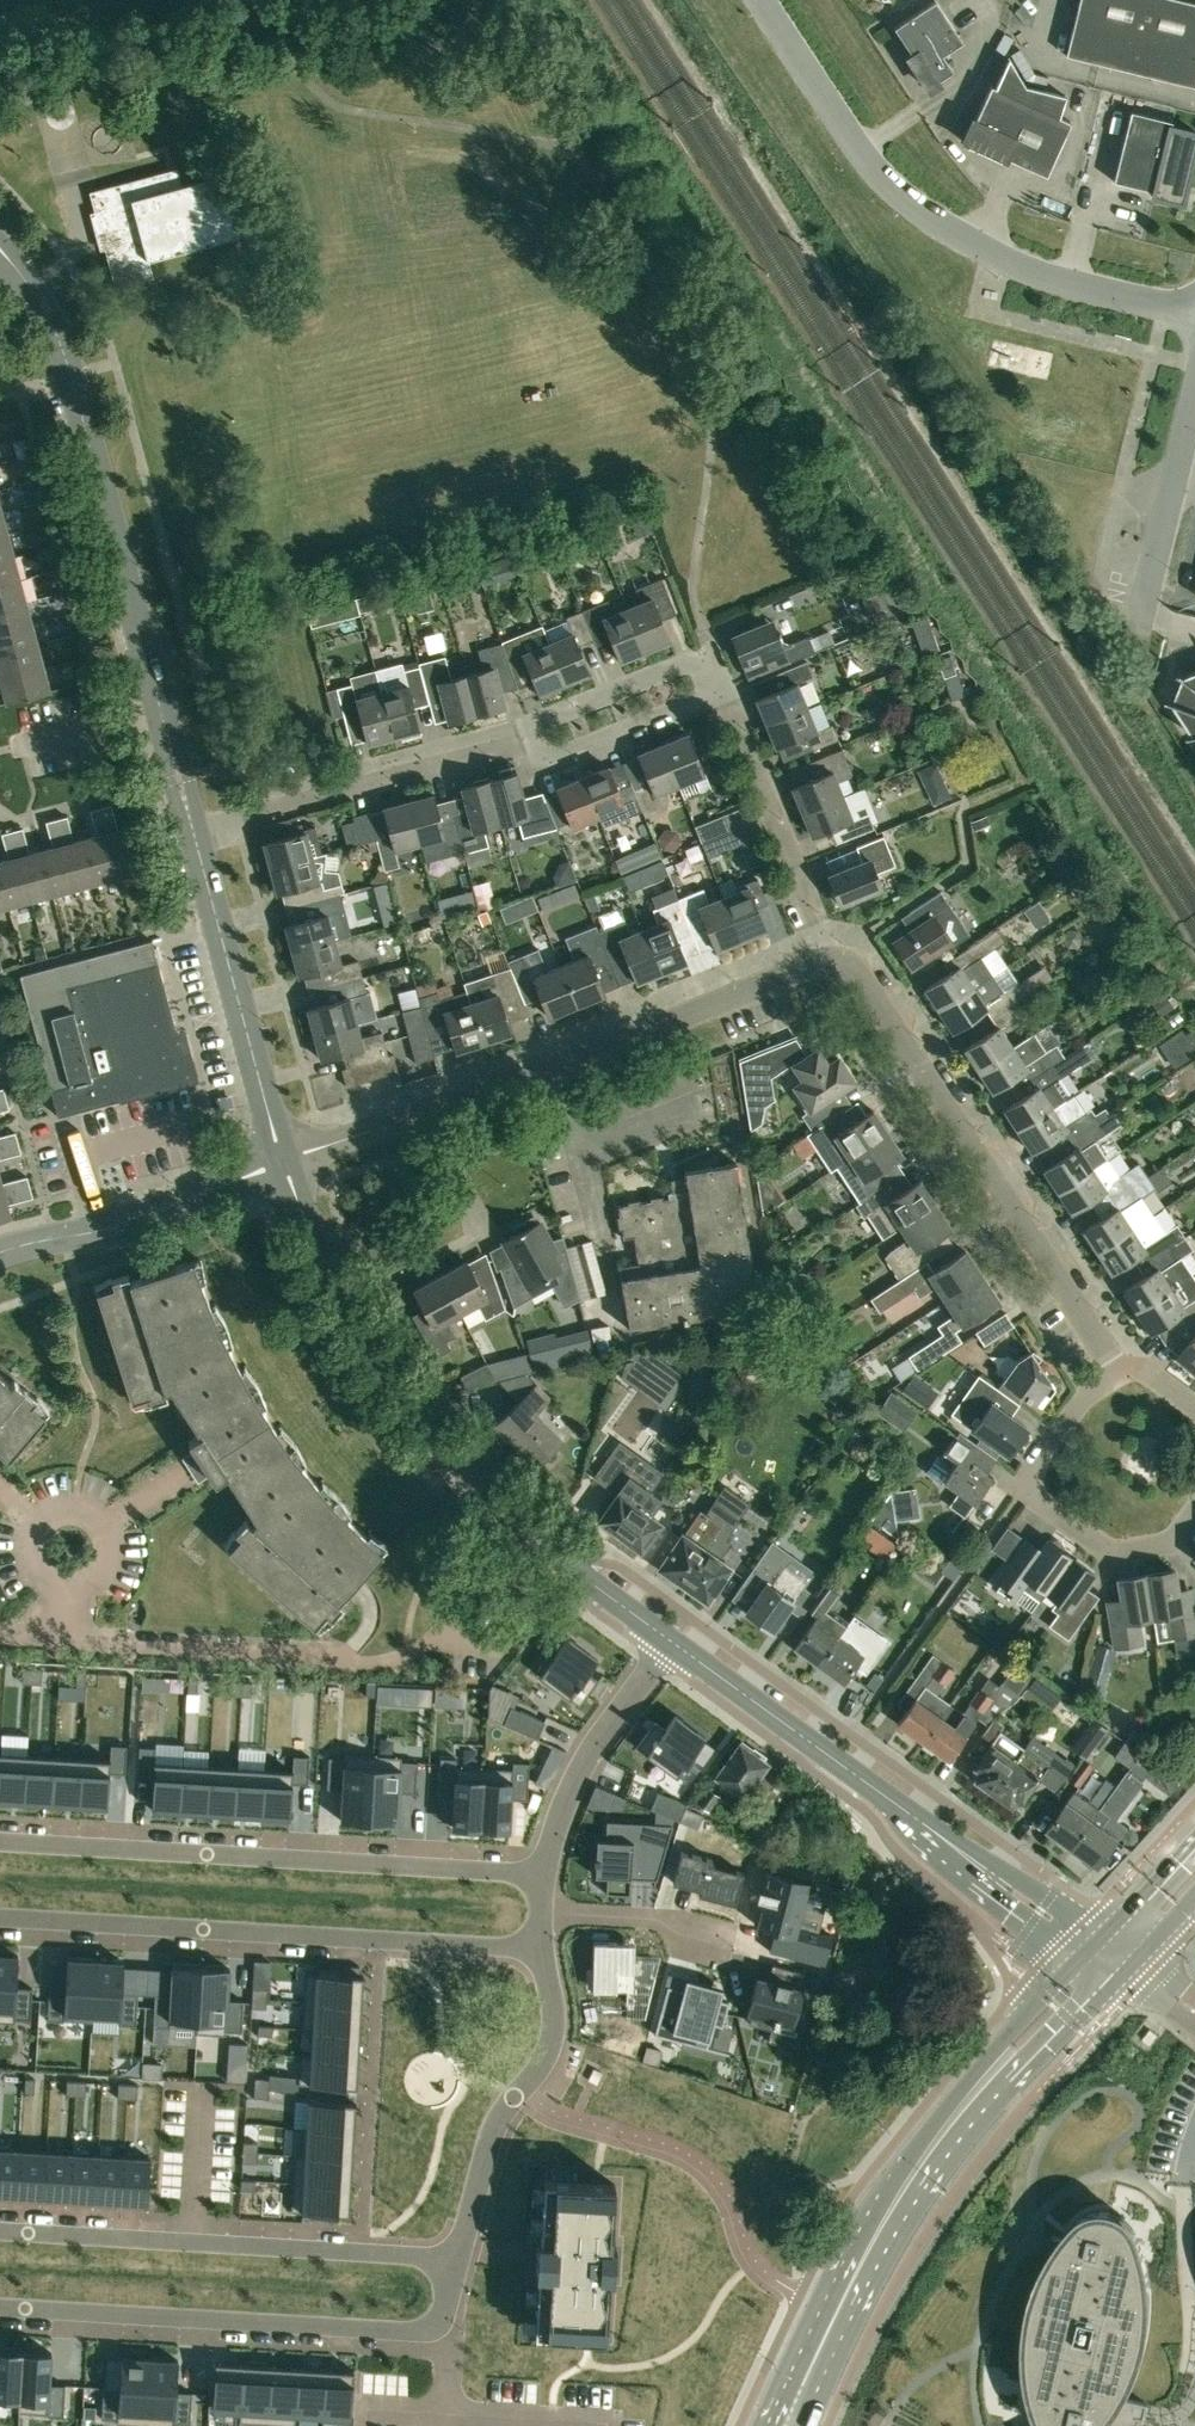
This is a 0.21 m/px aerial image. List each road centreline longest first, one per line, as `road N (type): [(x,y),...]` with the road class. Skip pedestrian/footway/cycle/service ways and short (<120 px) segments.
road 1 (tertiary): [(674,1636),(504,1505),(440,1437),(335,1281),(285,1161)]
road 2 (tertiary): [(194,829),(60,345),(0,249)]
road 3 (residential): [(835,959),(285,1161)]
road 4 (primary): [(787,2425),(816,2350),(917,2166),(989,2073),(1110,1950)]
road 5 (unclassified): [(1194,311),(1058,280),(926,214),(865,158),(763,0)]
road 6 (residential): [(0,1918),(543,1947)]
road 7 (residential): [(542,1872),(0,1840)]
road 8 (tertiary): [(1110,1950),(674,1636)]
road 9 (residential): [(1121,1373),(857,971),(835,959)]
road 10 (residential): [(457,2258),(0,2229)]
road 11 (residential): [(496,1632),(359,1661),(63,1639)]
road 12 (residential): [(0,2306),(429,2330)]
road 13 (residential): [(535,740),(194,829)]
road 14 (tertiary): [(285,1161),(194,829)]
road 15 (residential): [(543,1947),(551,2043),(496,2120),(457,2258)]
road 16 (unclassified): [(285,1161),(122,1223),(0,1253)]
road 17 (residential): [(835,959),(727,687)]
road 18 (residential): [(674,1636),(587,1762),(542,1872)]
road 19 (unclassified): [(1140,643),(1194,385)]
road 20 (residential): [(65,1592),(97,1582),(113,1553),(103,1520),(81,1507),(45,1512),(28,1535),(33,1572),(56,1590)]
road 21 (residential): [(727,687),(712,650),(529,725),(535,740)]
road 22 (residential): [(535,740),(543,761),(727,687)]
road 23 (residential): [(1031,1483),(1035,1495),(1106,1549),(1164,1544),(1194,1510)]
road 24 (residential): [(541,1912),(664,1921),(727,1947)]
road 25 (residential): [(1121,1373),(1084,1394),(1032,1468),(1031,1483)]
road 26 (primary): [(1110,1950),(1194,1857)]

